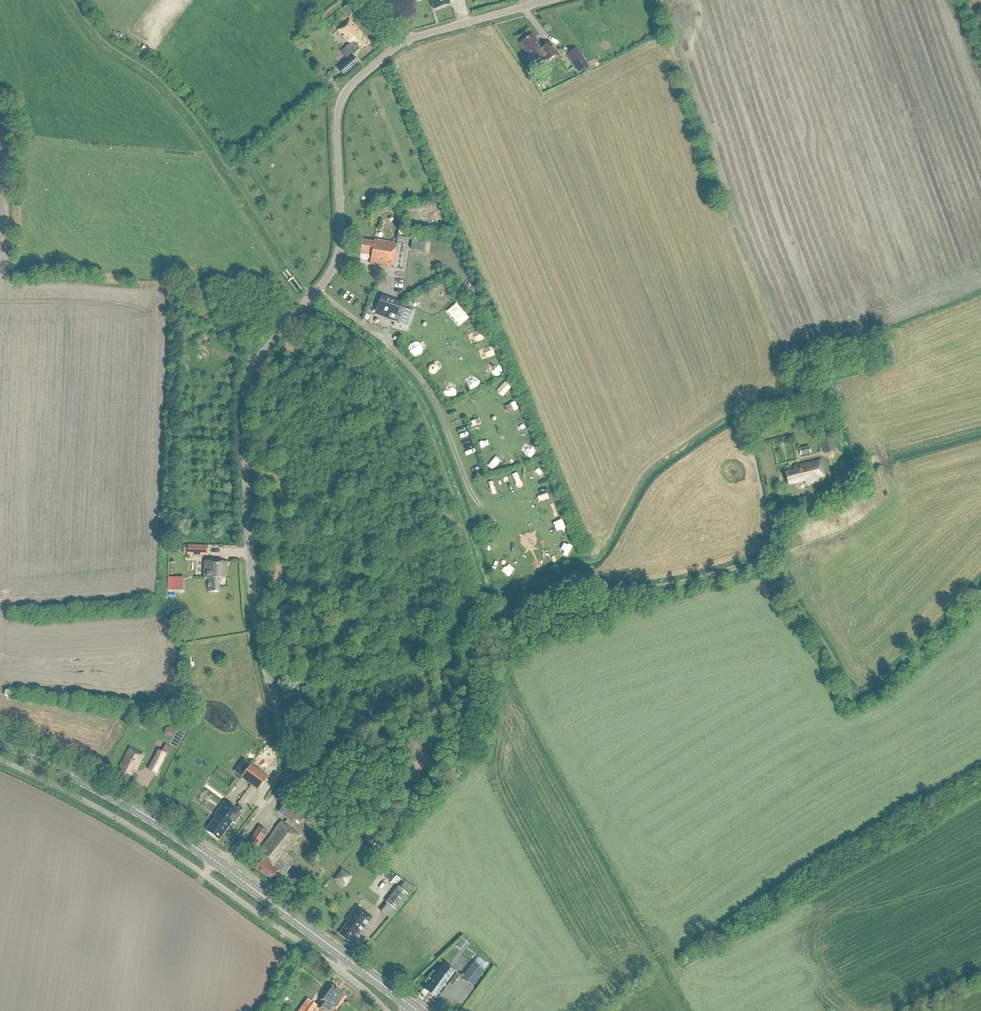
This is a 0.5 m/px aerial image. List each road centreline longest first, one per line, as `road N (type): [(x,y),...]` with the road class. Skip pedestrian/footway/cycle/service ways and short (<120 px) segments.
road 1 (unclassified): [(284,788),(289,763),(251,589),(245,398),(262,353),(337,258),(341,98),(403,42)]
road 2 (unclassified): [(284,788),(371,714),(450,667),(530,598),(581,585),(665,586),(771,556)]
road 3 (track): [(72,0),(98,34),(154,72),(192,116),(314,294)]
road 4 (track): [(980,580),(901,662),(855,695),(799,609),(781,559),(771,556)]
road 5 (secondary): [(222,867),(114,797),(0,740)]
road 6 (secondary): [(414,1008),(222,867)]
road 7 (unclassified): [(403,42),(547,0)]

